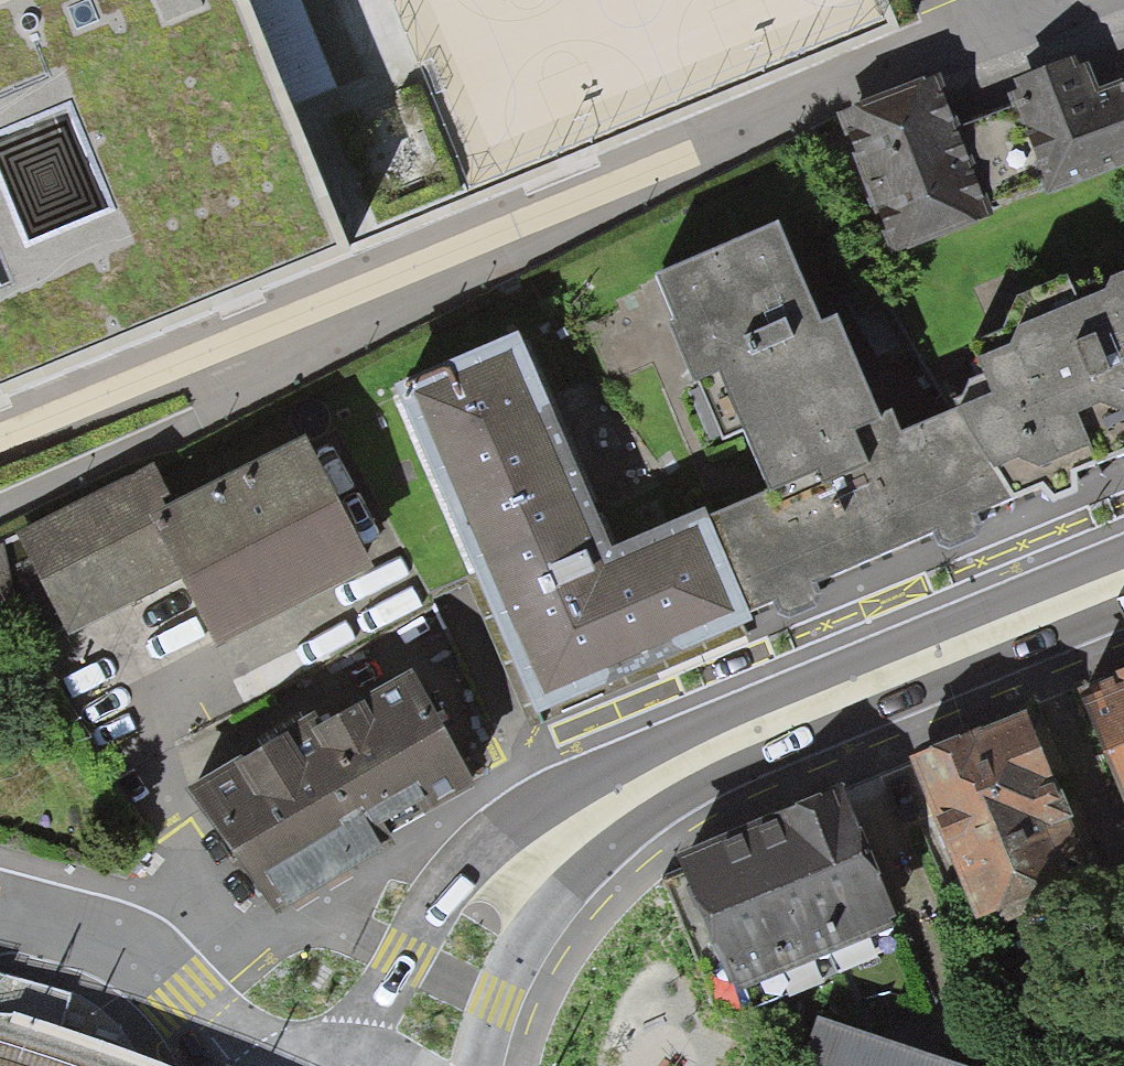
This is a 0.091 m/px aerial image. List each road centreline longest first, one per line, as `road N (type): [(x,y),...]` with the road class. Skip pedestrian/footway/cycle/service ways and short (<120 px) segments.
road 1 (secondary): [(407,1065),(478,923),(531,864),(595,816),(751,732),(1123,580)]
road 2 (residential): [(240,1065),(140,966),(0,919)]

